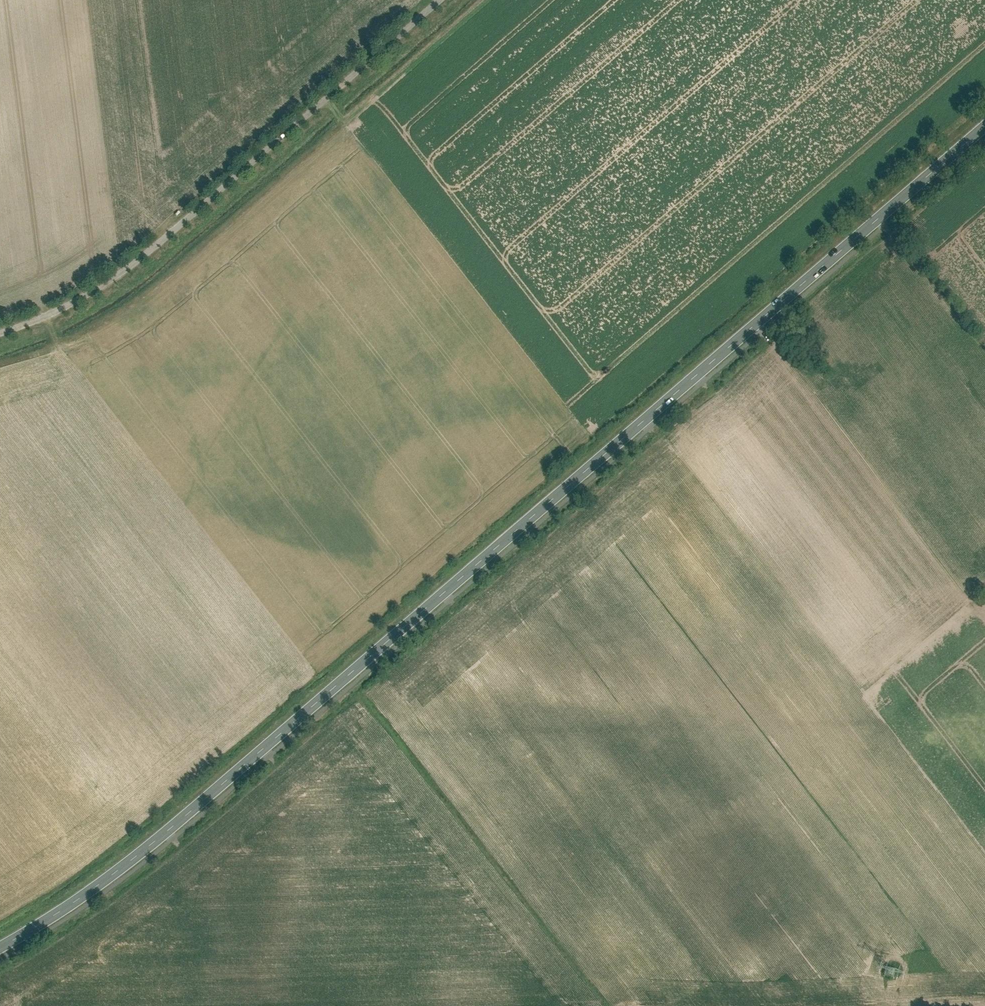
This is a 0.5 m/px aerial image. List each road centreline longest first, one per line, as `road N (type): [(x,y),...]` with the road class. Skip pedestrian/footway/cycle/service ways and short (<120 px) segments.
road 1 (secondary): [(984,126),(152,844),(0,949)]
road 2 (unclassified): [(433,0),(97,280),(0,323)]

